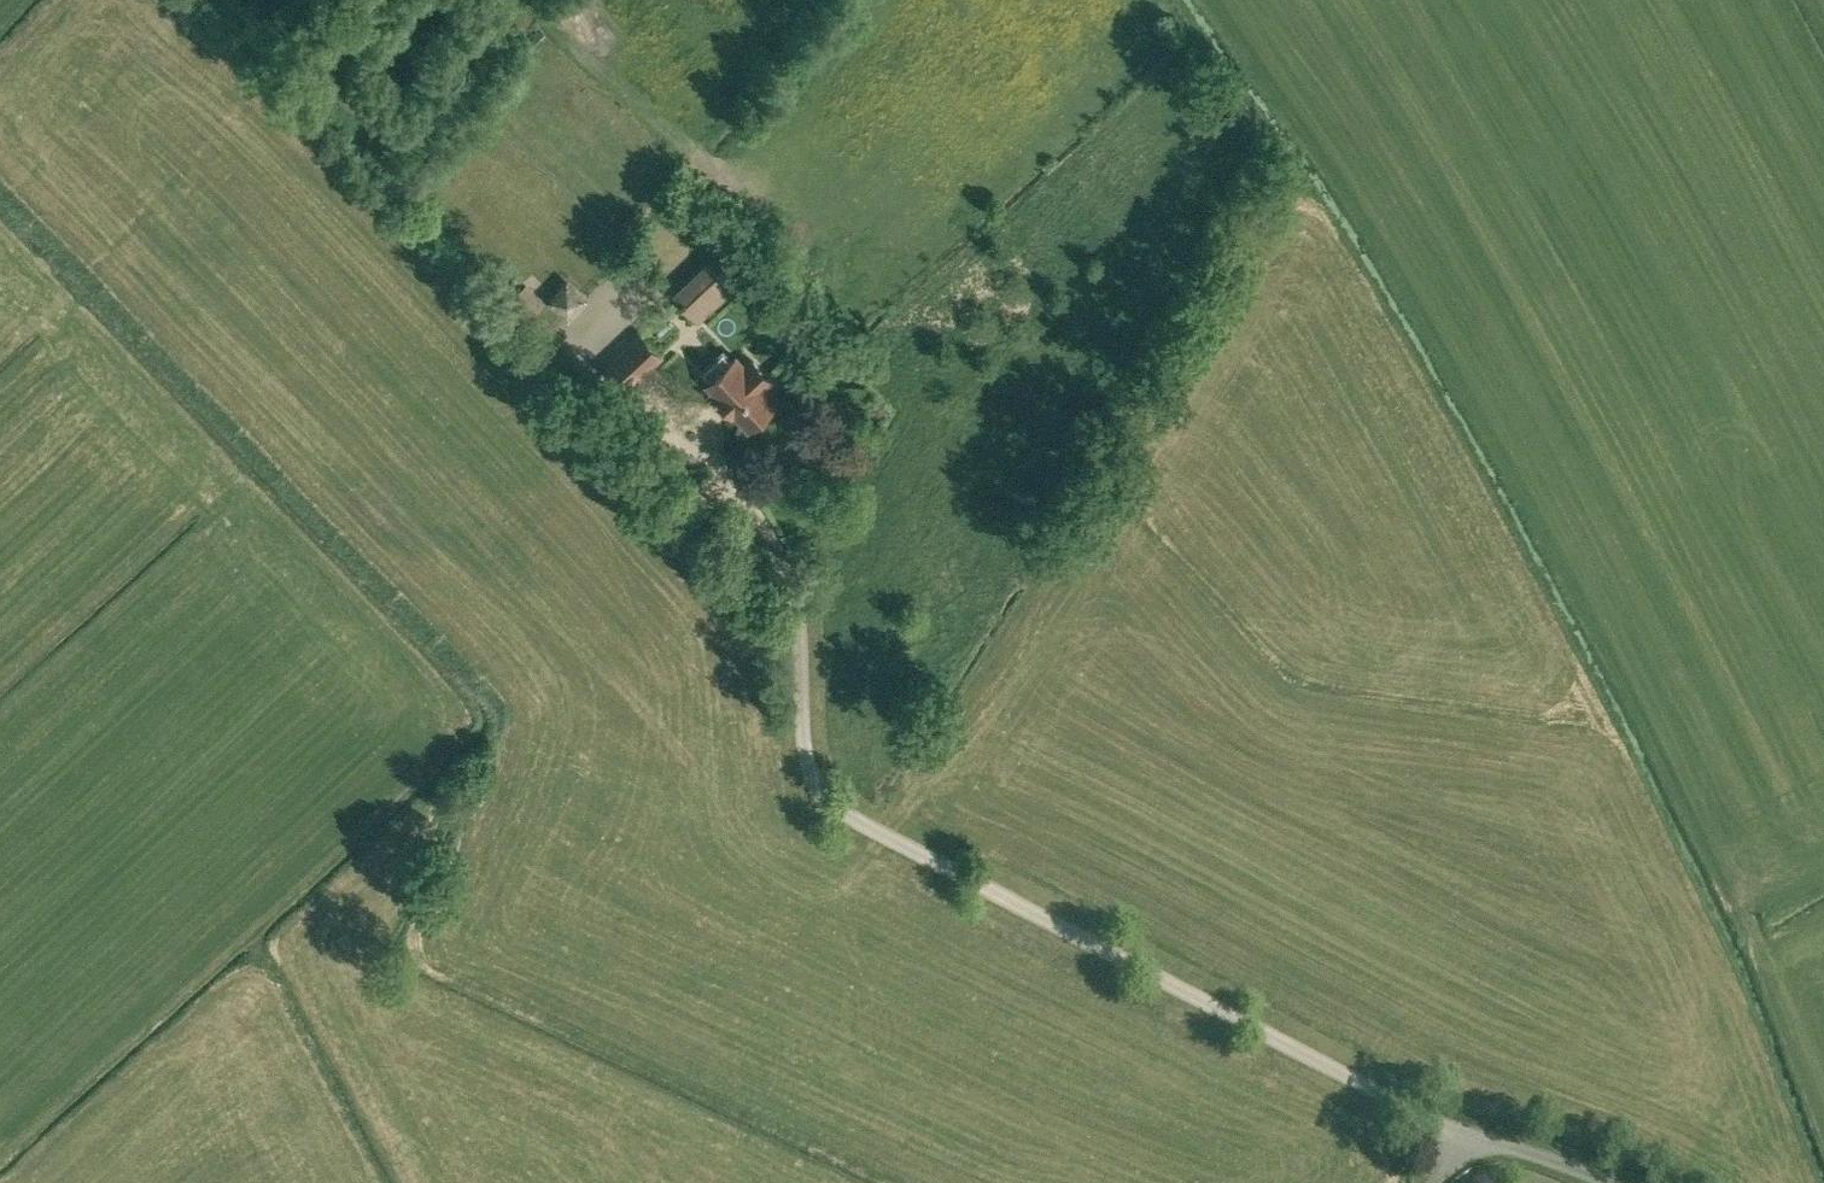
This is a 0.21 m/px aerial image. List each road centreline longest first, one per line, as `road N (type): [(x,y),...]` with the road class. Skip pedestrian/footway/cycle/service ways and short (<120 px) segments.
road 1 (track): [(1201,0),(1433,349),(1552,561),(1718,890),(1823,1152)]

